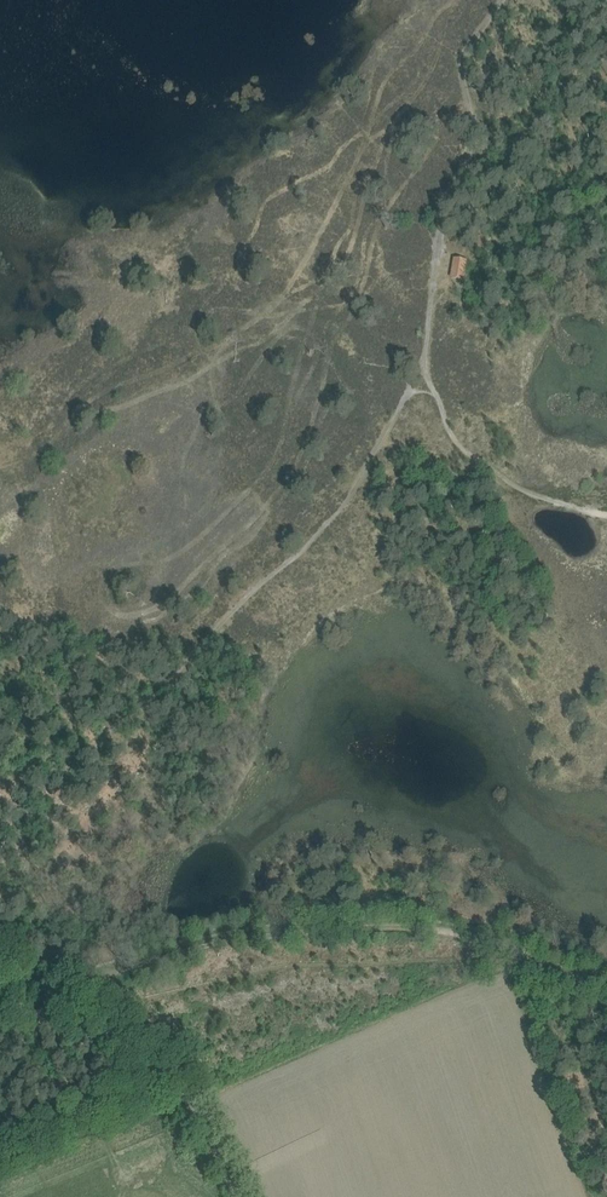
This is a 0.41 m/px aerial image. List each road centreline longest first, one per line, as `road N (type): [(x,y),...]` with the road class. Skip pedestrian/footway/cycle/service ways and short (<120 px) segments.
road 1 (track): [(606,986),(477,939),(375,928),(224,943),(53,997)]
road 2 (track): [(231,1196),(173,1077),(53,997)]

